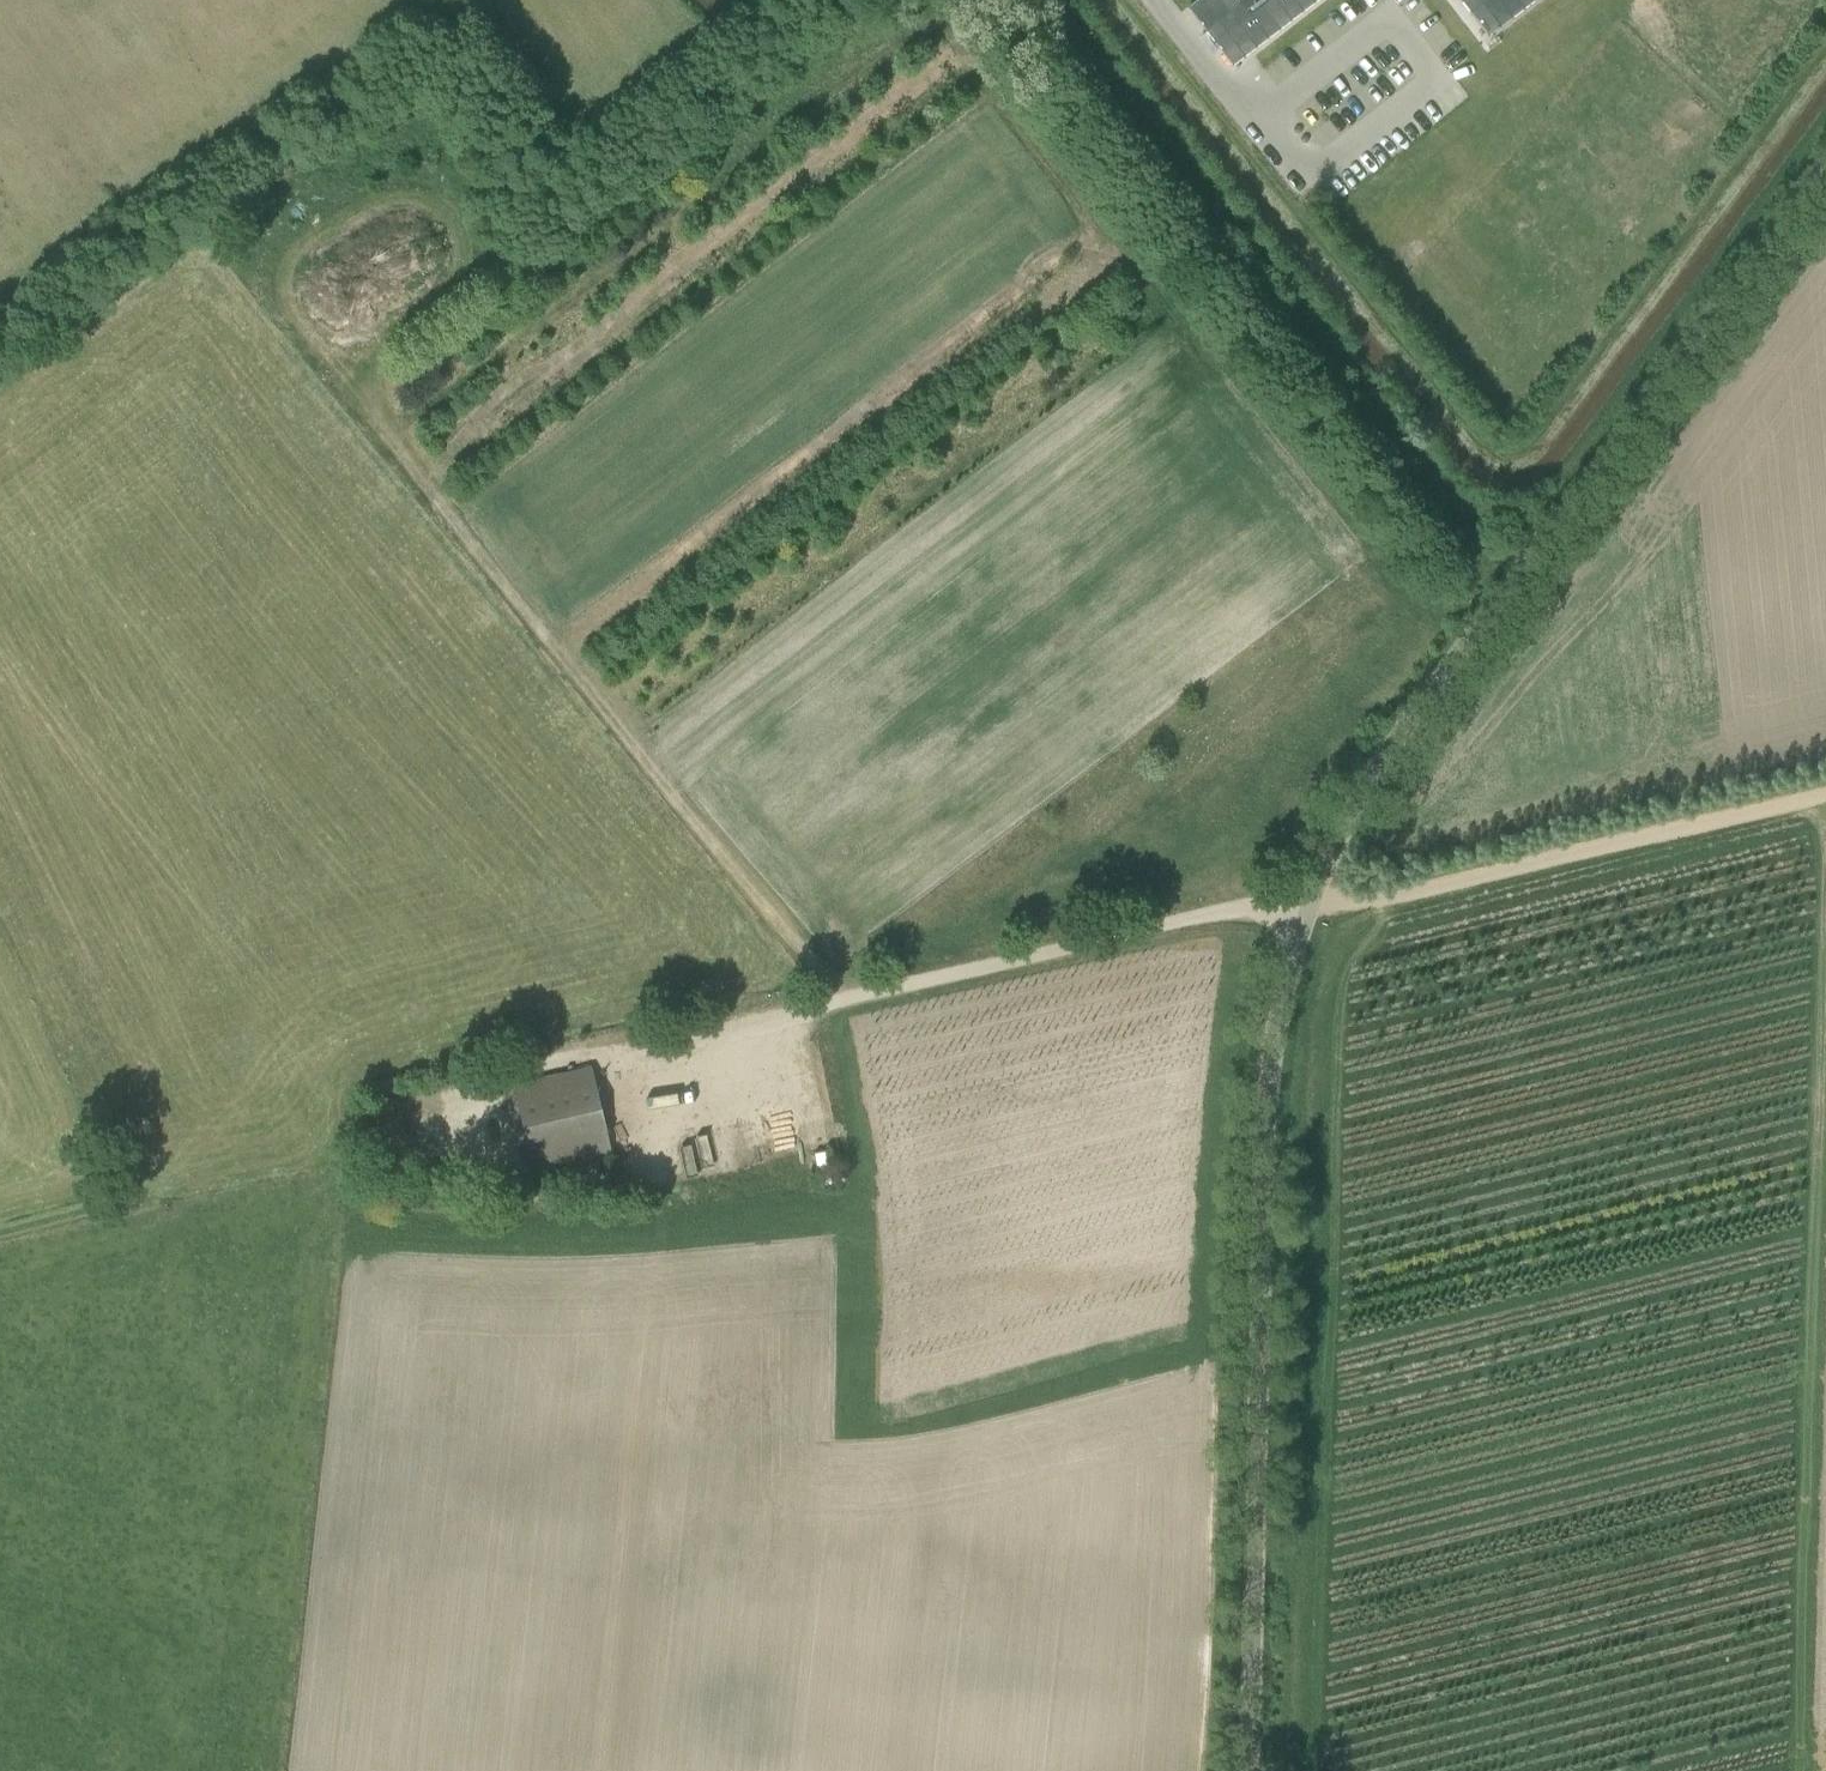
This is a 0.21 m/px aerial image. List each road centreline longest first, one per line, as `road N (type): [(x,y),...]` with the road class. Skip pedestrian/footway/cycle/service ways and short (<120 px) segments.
road 1 (unclassified): [(1257,1770),(1272,1085),(1292,953),(1345,821),(1460,644),(1825,162)]

